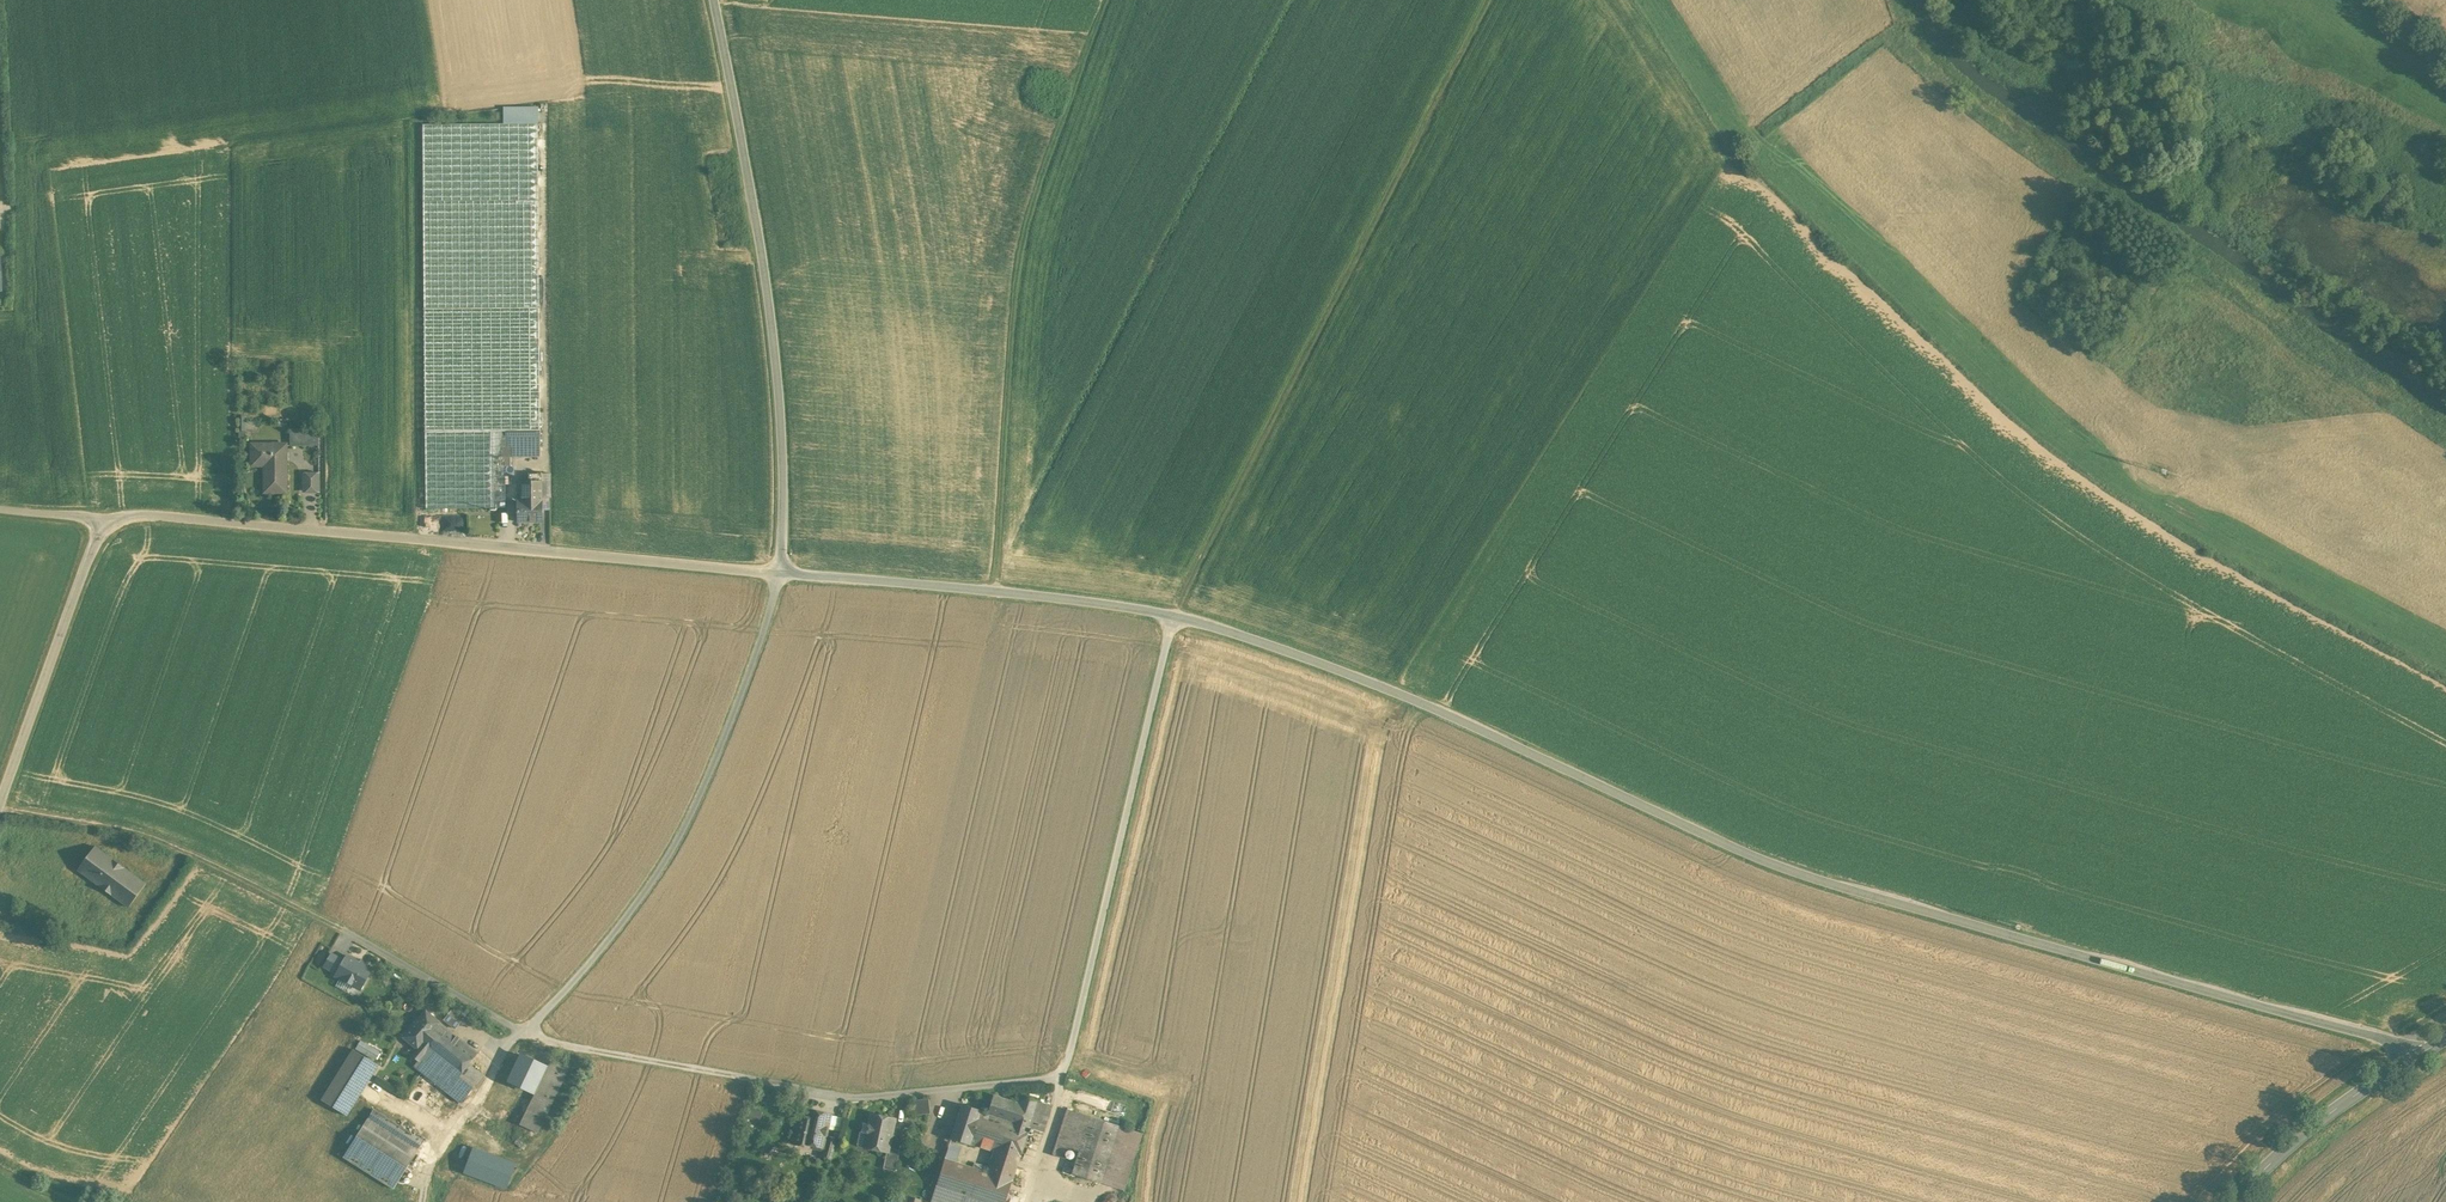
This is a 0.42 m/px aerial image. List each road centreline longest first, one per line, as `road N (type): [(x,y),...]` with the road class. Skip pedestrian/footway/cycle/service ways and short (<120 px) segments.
road 1 (tertiary): [(2422,1051),(1792,869),(1417,698),(1181,613),(788,569)]
road 2 (track): [(1181,613),(1069,1074),(851,1100),(589,1049),(532,1030),(327,916),(160,835),(0,804)]
road 3 (track): [(425,1201),(437,1162),(520,1042),(633,918),(692,828),(788,569)]
road 4 (unclassified): [(788,569),(146,515),(102,519)]
road 5 (tertiary): [(788,569),(775,364),(714,0)]
road 6 (unclassified): [(102,519),(0,796)]
road 7 (secondary): [(2235,1201),(2281,1154),(2422,1051)]
road 8 (track): [(1069,1074),(1032,1201)]

